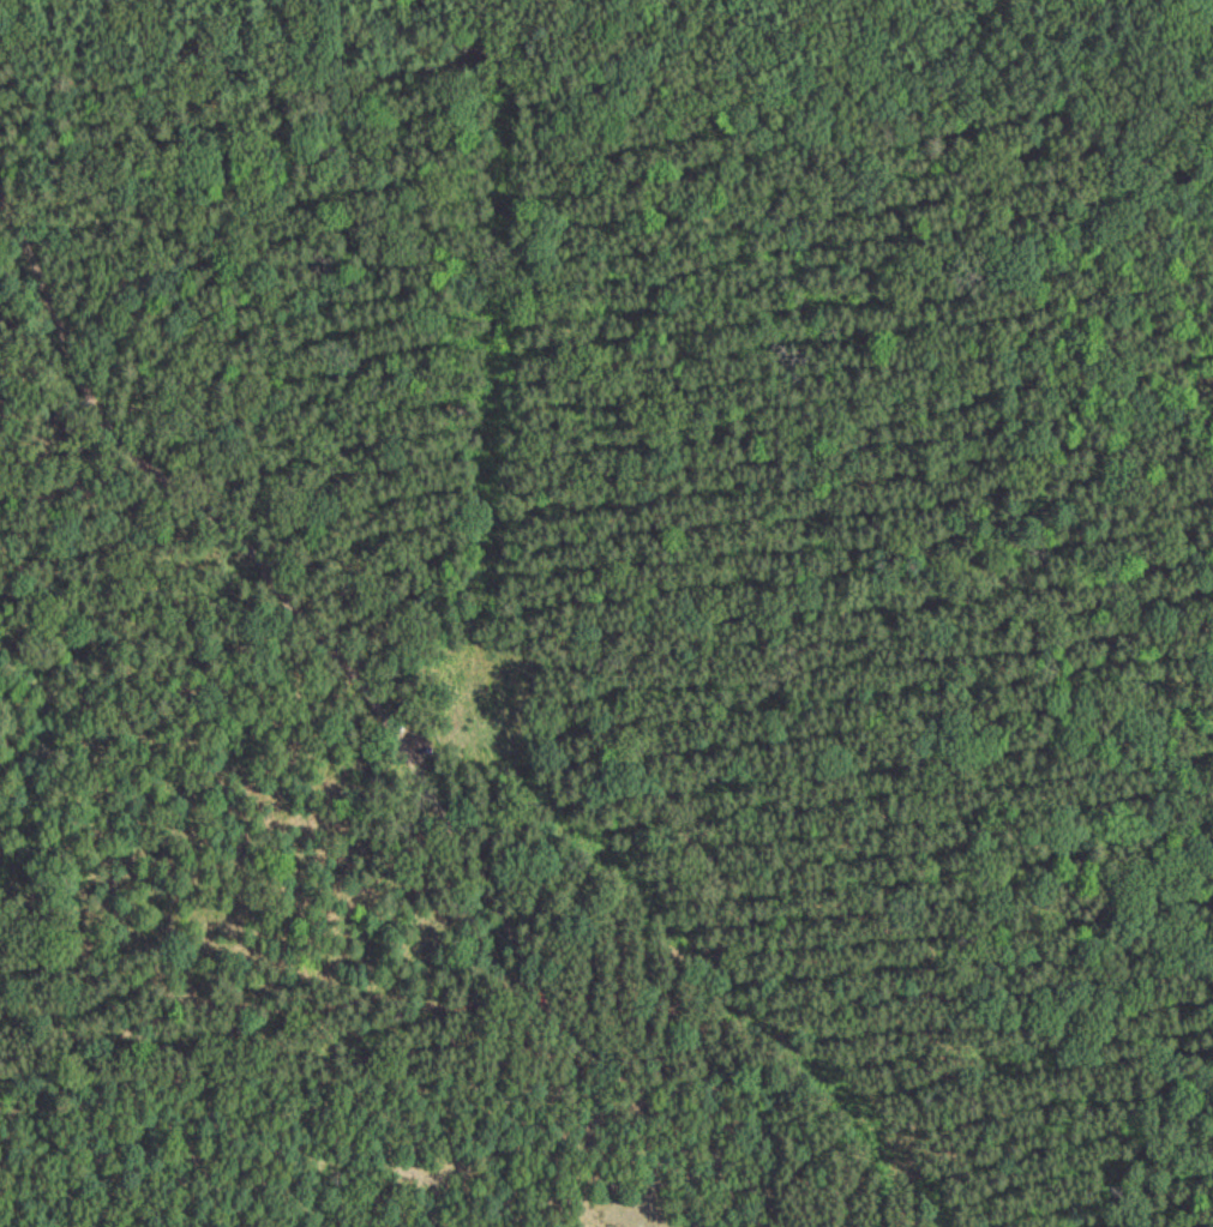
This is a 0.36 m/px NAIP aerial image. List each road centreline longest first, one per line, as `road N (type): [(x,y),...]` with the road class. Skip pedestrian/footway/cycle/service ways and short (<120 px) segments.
road 1 (track): [(780,1226),(769,1223),(0,224)]

